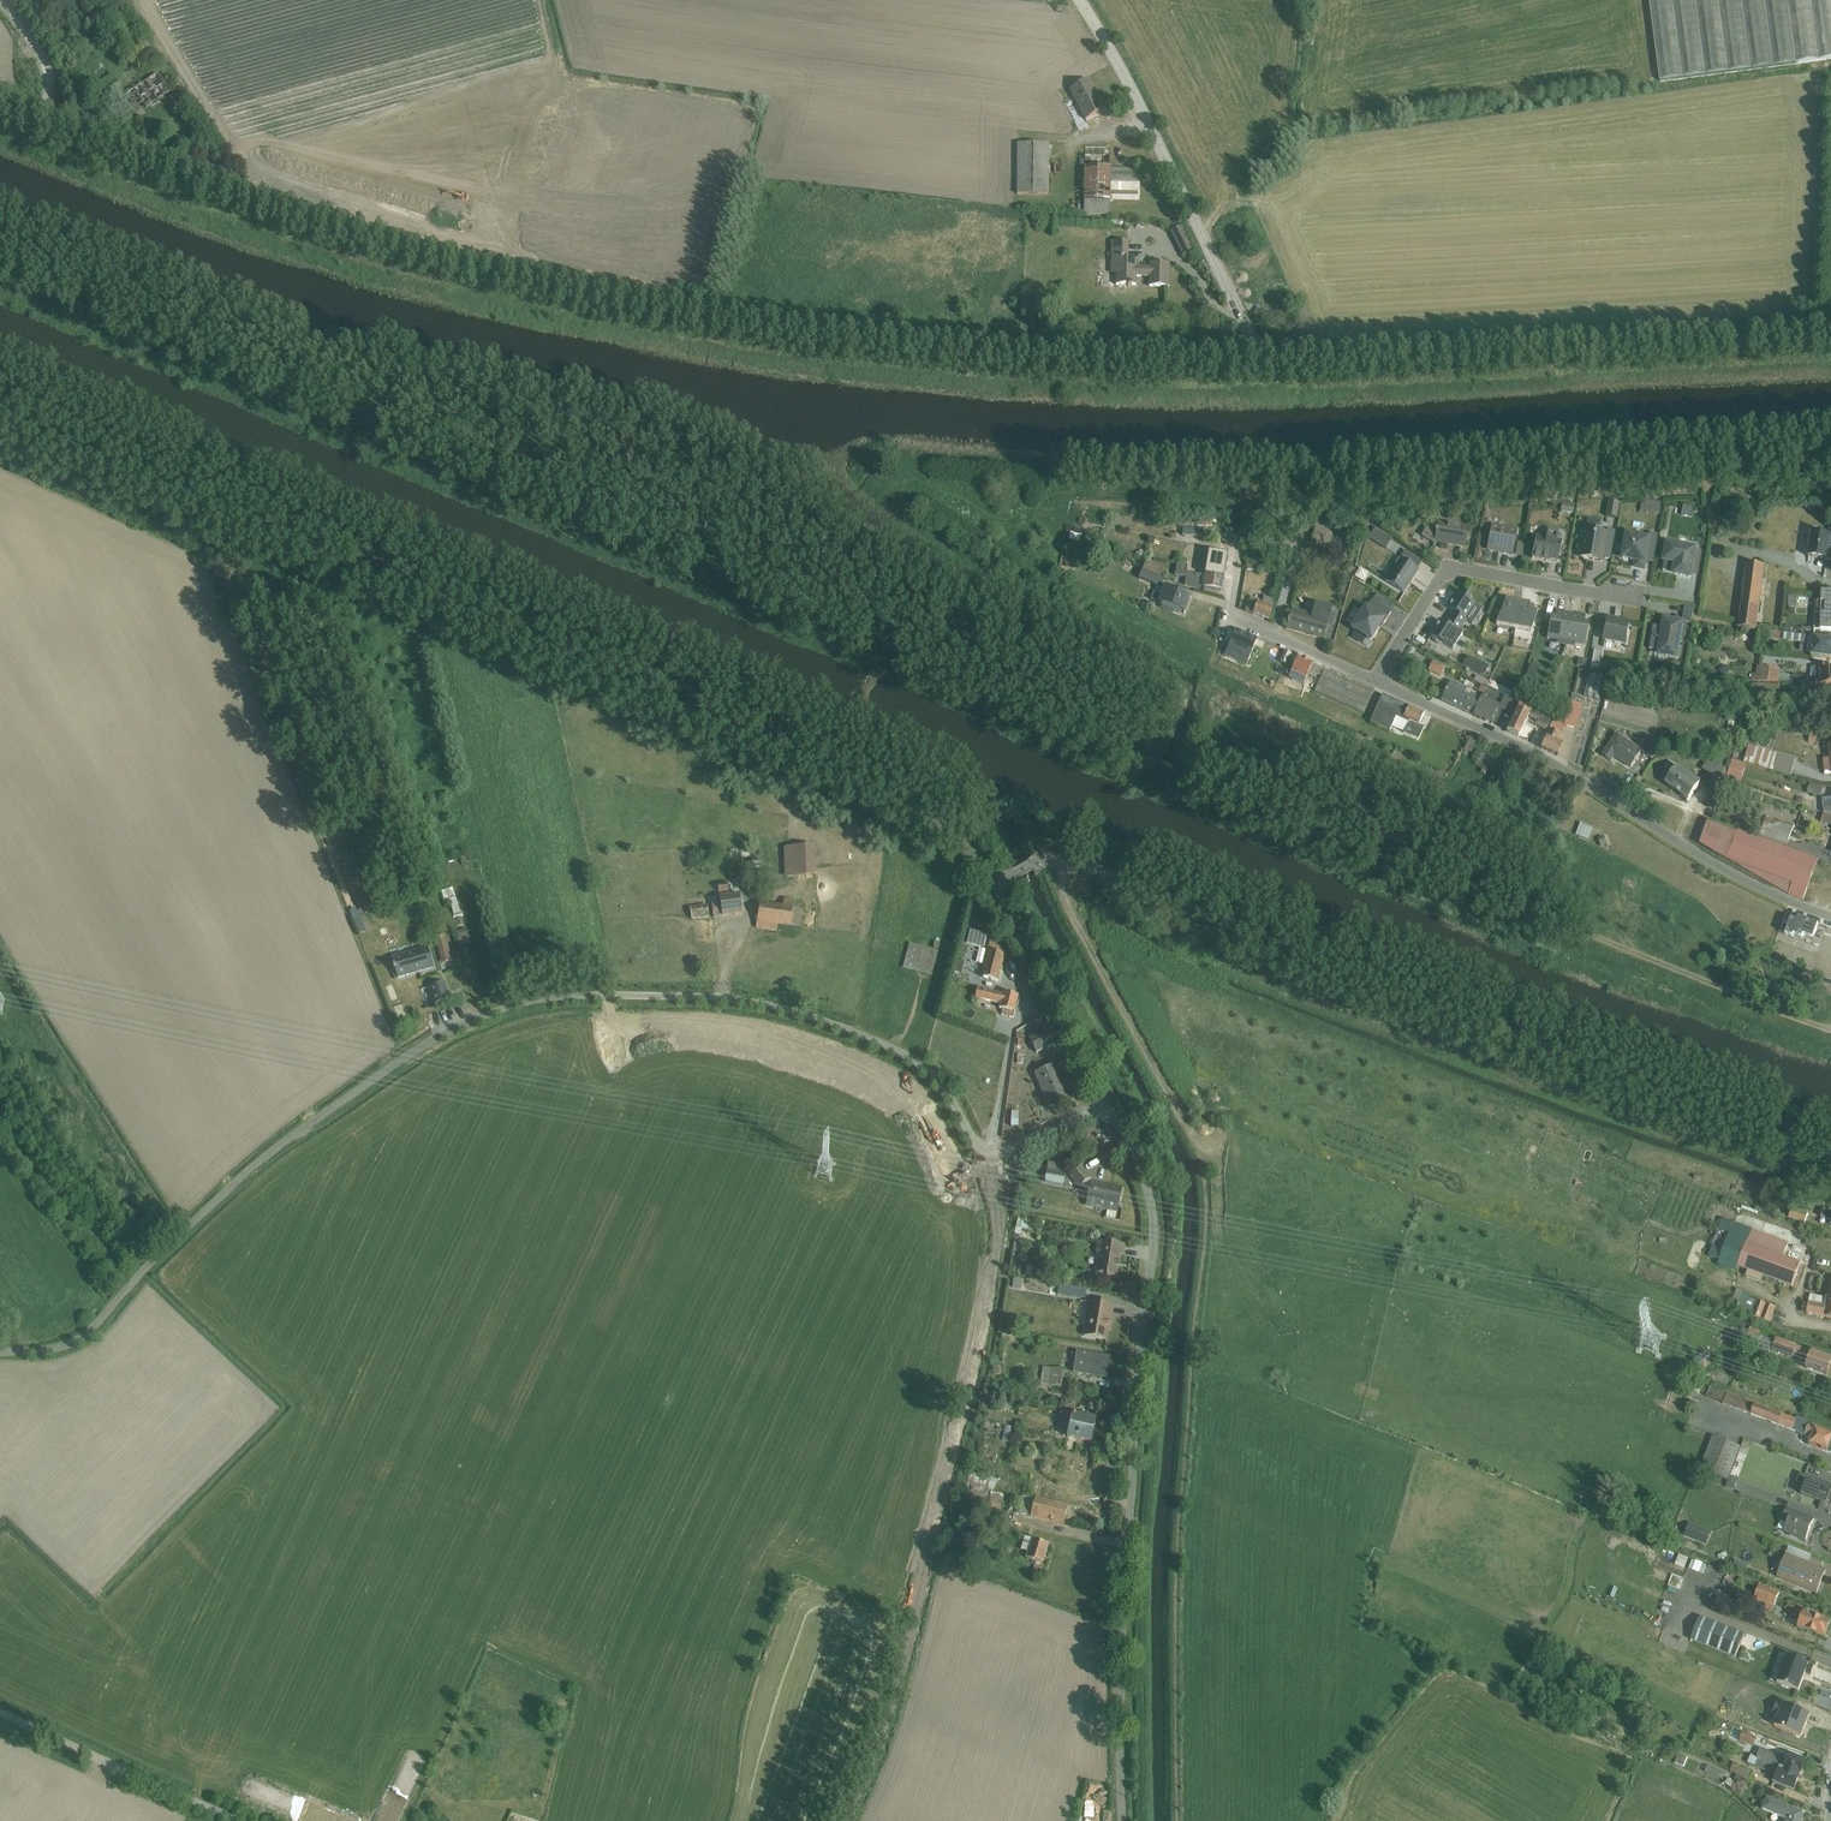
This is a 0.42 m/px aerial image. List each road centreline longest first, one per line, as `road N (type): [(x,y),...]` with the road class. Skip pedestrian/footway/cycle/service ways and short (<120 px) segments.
road 1 (unclassified): [(0,104),(290,215),(519,281),(871,344),(1259,359)]
road 2 (unclassified): [(0,1352),(59,1348),(86,1335),(163,1251),(288,1140),(446,1031),(535,1002),(707,998),(807,1015),(924,1068),(976,1143),(993,1153),(1108,1106)]
road 3 (unclassified): [(1108,1106),(1141,1171),(1153,1240),(1124,1584),(1121,1820)]
road 4 (track): [(1242,515),(1261,488),(1830,460)]
road 5 (unclassified): [(1259,359),(1830,331)]
road 6 (unclassified): [(1375,677),(1551,759),(1763,891),(1830,917)]
road 7 (residential): [(1259,359),(1079,0)]
road 8 (residential): [(1375,677),(1445,570),(1635,600)]
road 9 (unclassified): [(0,1713),(240,1820)]
road 10 (unclassified): [(1242,515),(1231,612),(1375,677)]
road 11 (unclassified): [(999,885),(1108,1106)]

